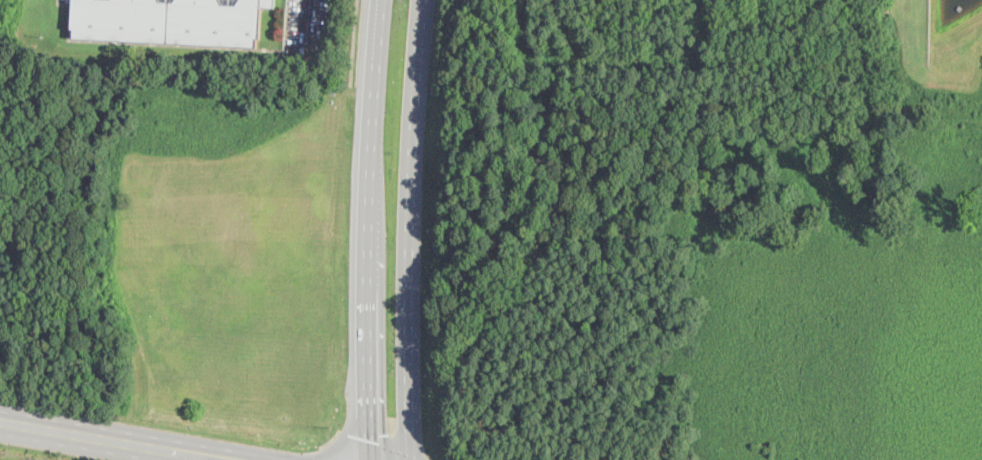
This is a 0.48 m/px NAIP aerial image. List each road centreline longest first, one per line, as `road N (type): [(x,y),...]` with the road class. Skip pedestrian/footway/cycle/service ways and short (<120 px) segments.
road 1 (primary): [(381,75),(373,459)]
road 2 (primary): [(407,459),(412,99)]
road 3 (primary): [(0,420),(220,459)]

